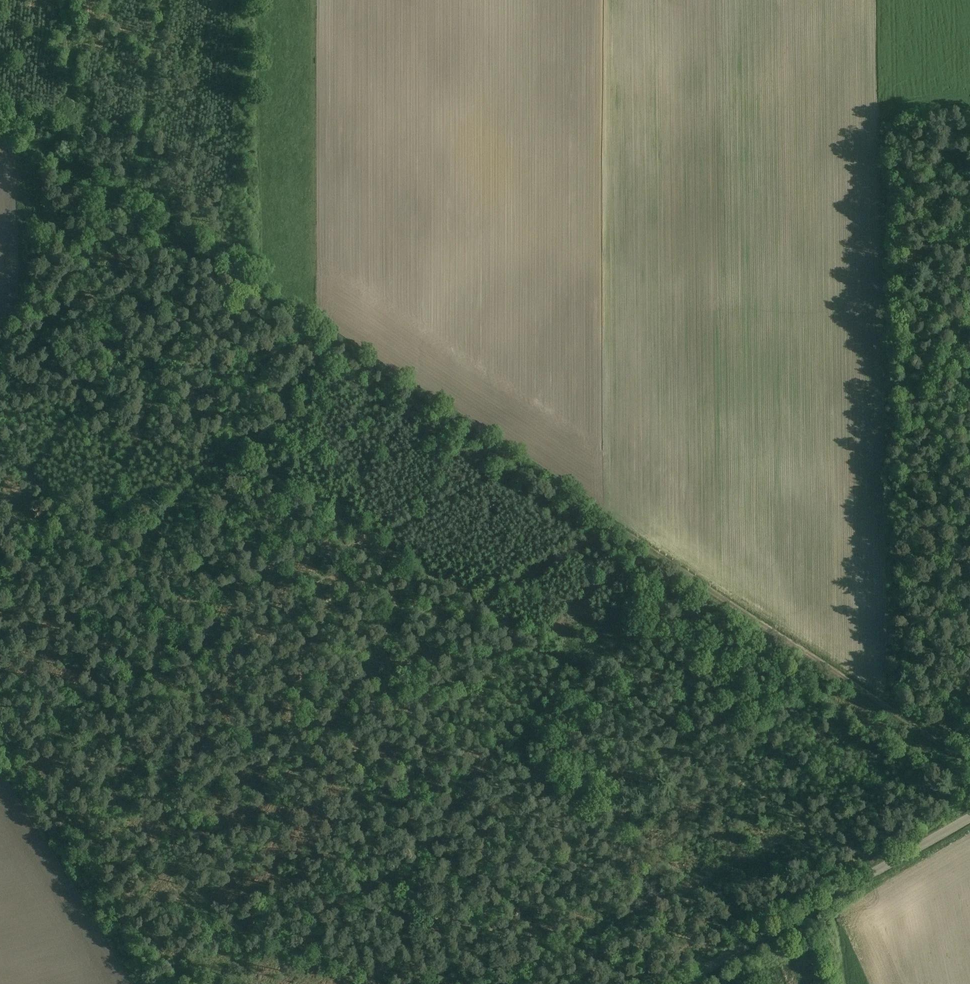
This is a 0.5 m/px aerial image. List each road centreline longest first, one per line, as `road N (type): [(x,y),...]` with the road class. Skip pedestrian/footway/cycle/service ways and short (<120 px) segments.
road 1 (track): [(969,763),(606,517)]
road 2 (unclassified): [(679,983),(969,818)]

